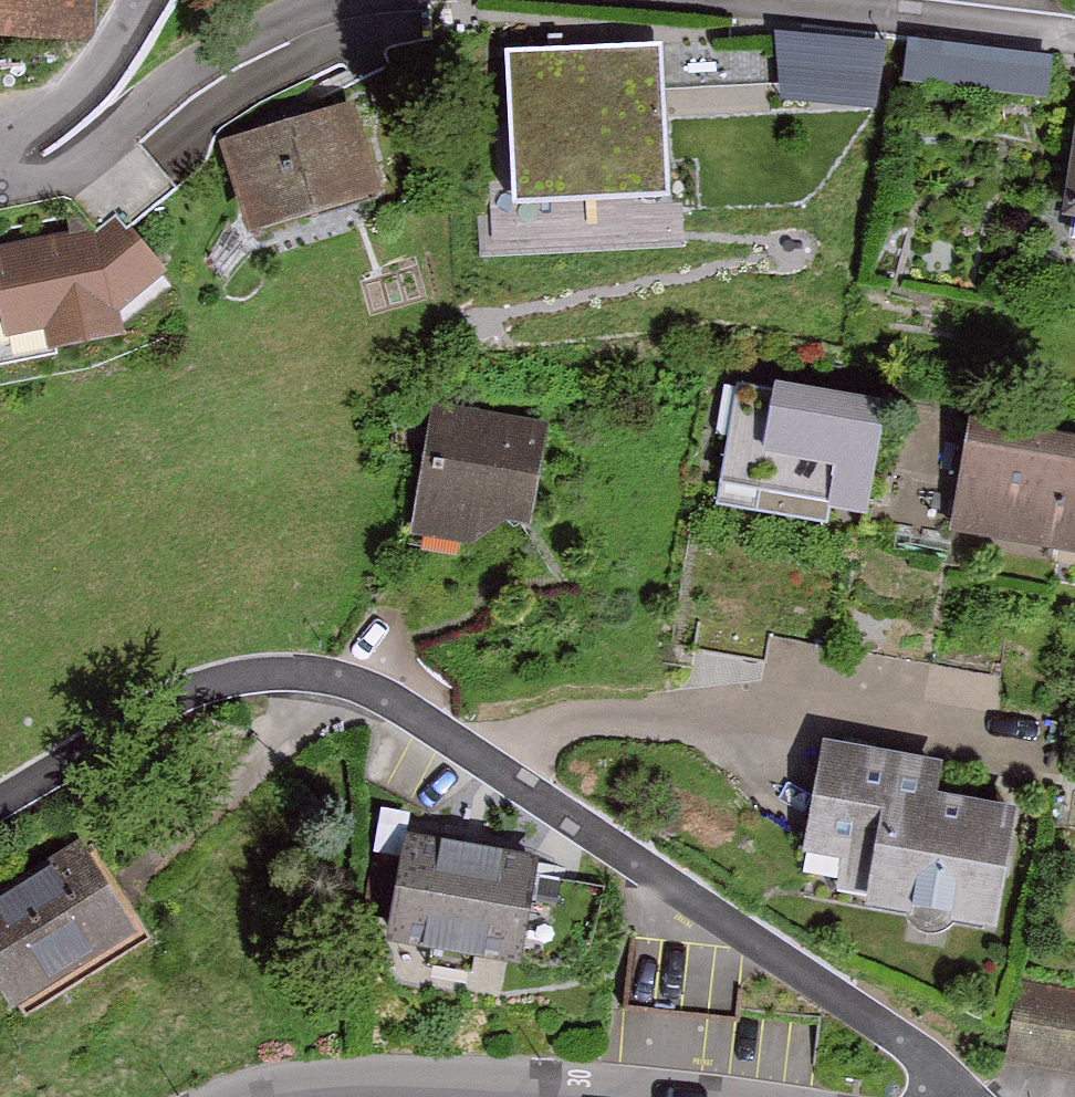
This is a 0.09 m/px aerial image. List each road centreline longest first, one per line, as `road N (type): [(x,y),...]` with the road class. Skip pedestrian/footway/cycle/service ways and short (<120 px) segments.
road 1 (residential): [(945,1096),(924,1058),(897,1036),(505,767),(347,676),(272,670),(205,682),(0,800)]
road 2 (residential): [(342,0),(257,28),(88,154),(45,174),(0,177)]
road 3 (residential): [(1074,43),(722,0)]
road 4 (residential): [(603,1096),(363,1088),(283,1096)]
road 5 (residential): [(0,157),(77,97),(147,0)]

